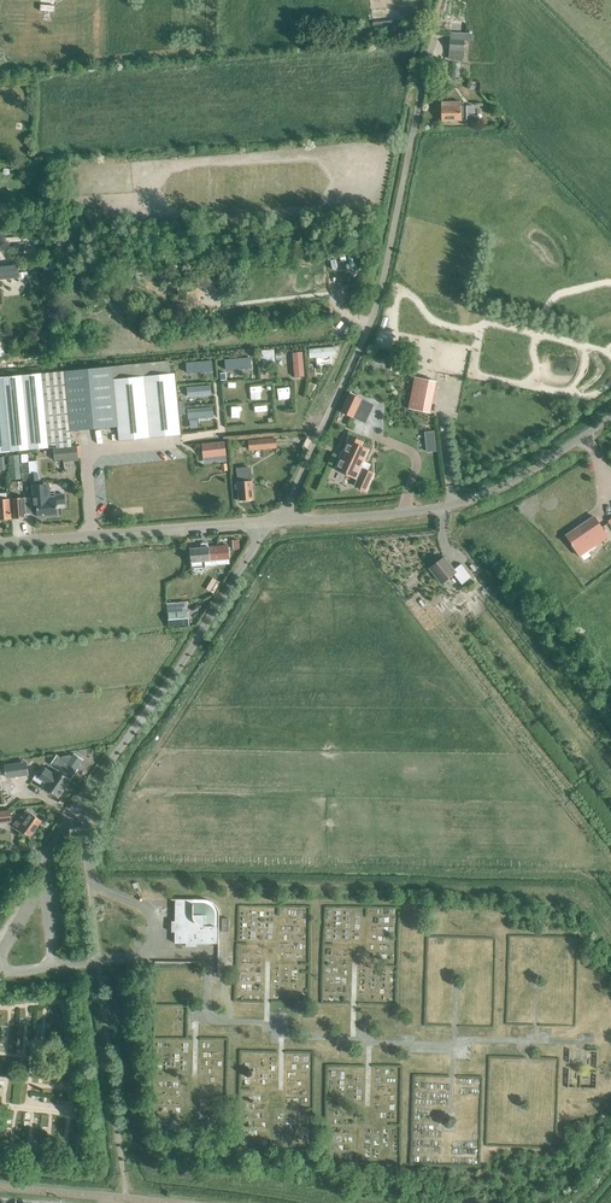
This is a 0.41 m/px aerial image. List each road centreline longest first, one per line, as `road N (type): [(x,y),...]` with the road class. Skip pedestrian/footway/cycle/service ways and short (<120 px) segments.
road 1 (residential): [(283,520),(381,291),(443,0)]
road 2 (residential): [(69,824),(270,521)]
road 3 (residential): [(0,544),(270,521)]
road 4 (residential): [(283,520),(408,515),(477,499)]
road 5 (unclassified): [(477,499),(610,421)]

